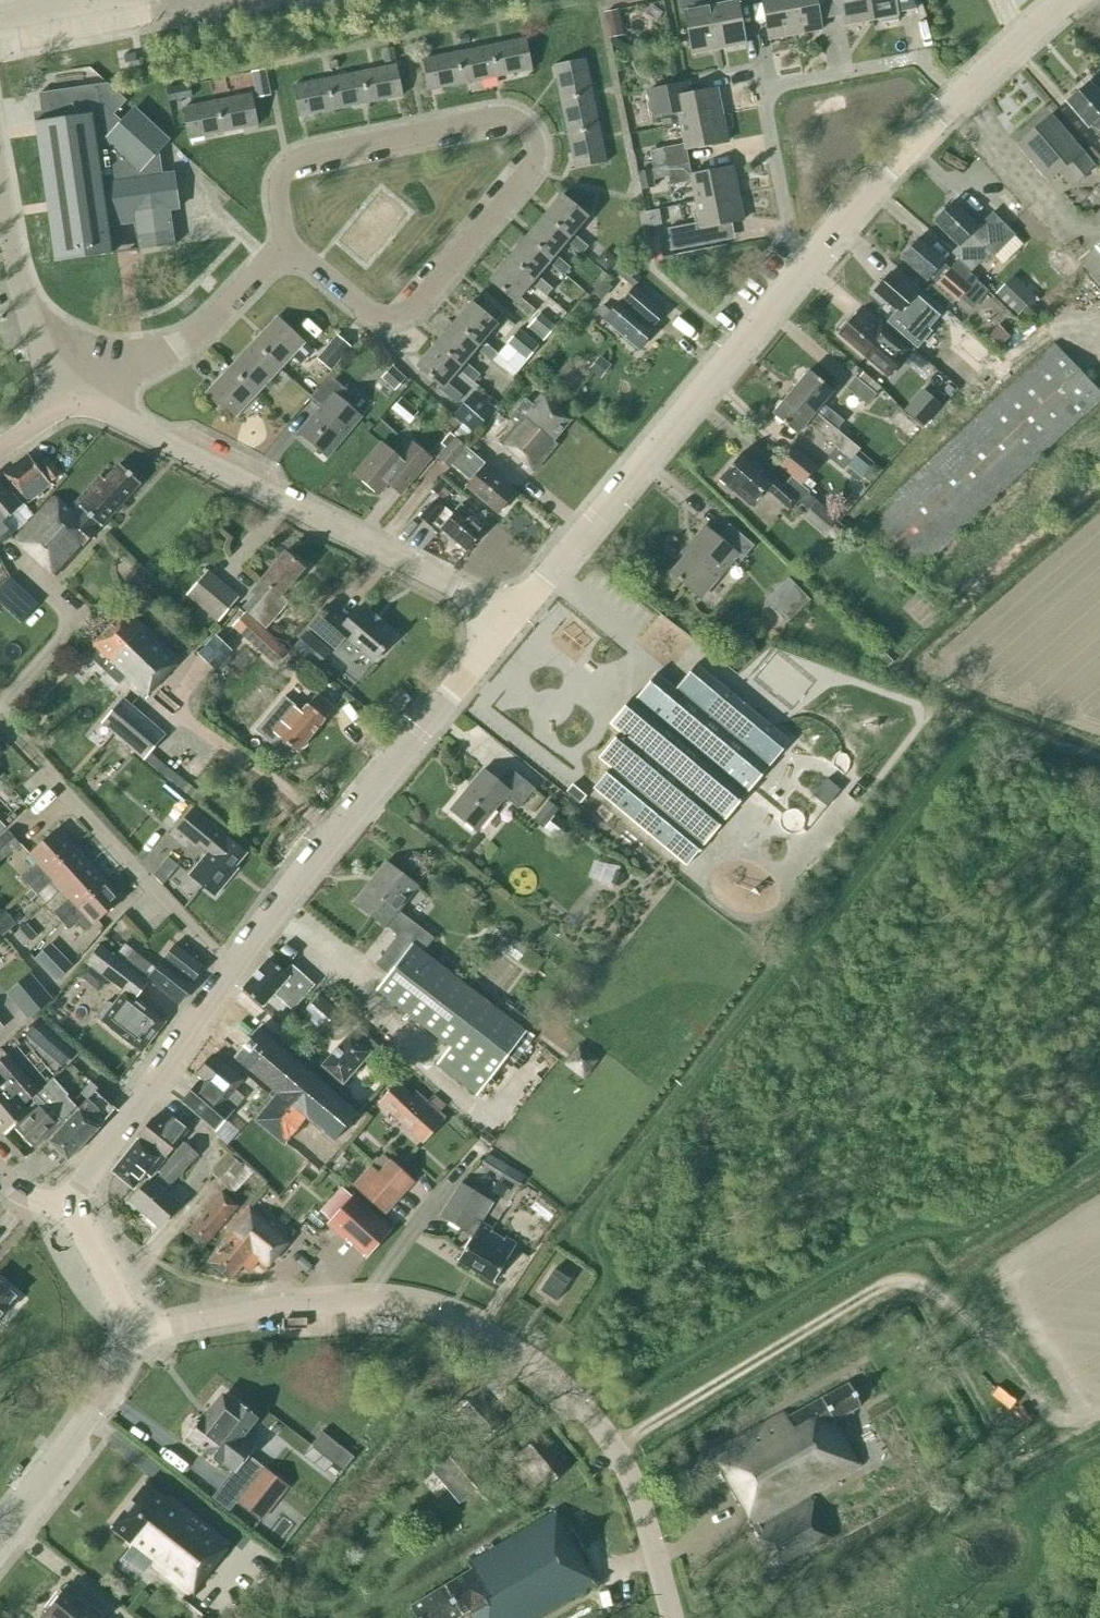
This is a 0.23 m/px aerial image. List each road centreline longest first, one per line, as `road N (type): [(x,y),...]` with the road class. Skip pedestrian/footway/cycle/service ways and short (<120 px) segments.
road 1 (unclassified): [(668,1617),(634,1488),(614,1448),(555,1376),(504,1340),(415,1308),(347,1302),(132,1334)]
road 2 (residential): [(286,250),(279,188),(296,161),(496,117),(523,123),(535,140),(529,171),(418,305),(372,314)]
road 3 (residential): [(506,621),(76,394)]
road 4 (tertiary): [(506,621),(812,257)]
road 5 (tertiary): [(229,968),(506,621)]
road 6 (track): [(614,1448),(897,1286),(922,1290),(963,1316)]
road 7 (residential): [(812,257),(787,236),(761,90),(915,59),(954,100)]
road 8 (residential): [(229,968),(0,727)]
road 9 (tertiary): [(63,1204),(229,968)]
road 10 (residential): [(76,394),(214,320),(286,250)]
road 11 (tertiary): [(0,1532),(104,1394),(132,1334)]
road 12 (residential): [(76,394),(31,328),(0,199)]
road 13 (tertiary): [(812,257),(954,100)]
road 14 (residential): [(0,711),(77,621),(15,564)]
road 15 (tertiary): [(954,100),(1068,0)]
road 16 (tertiary): [(132,1334),(125,1308),(63,1204)]

